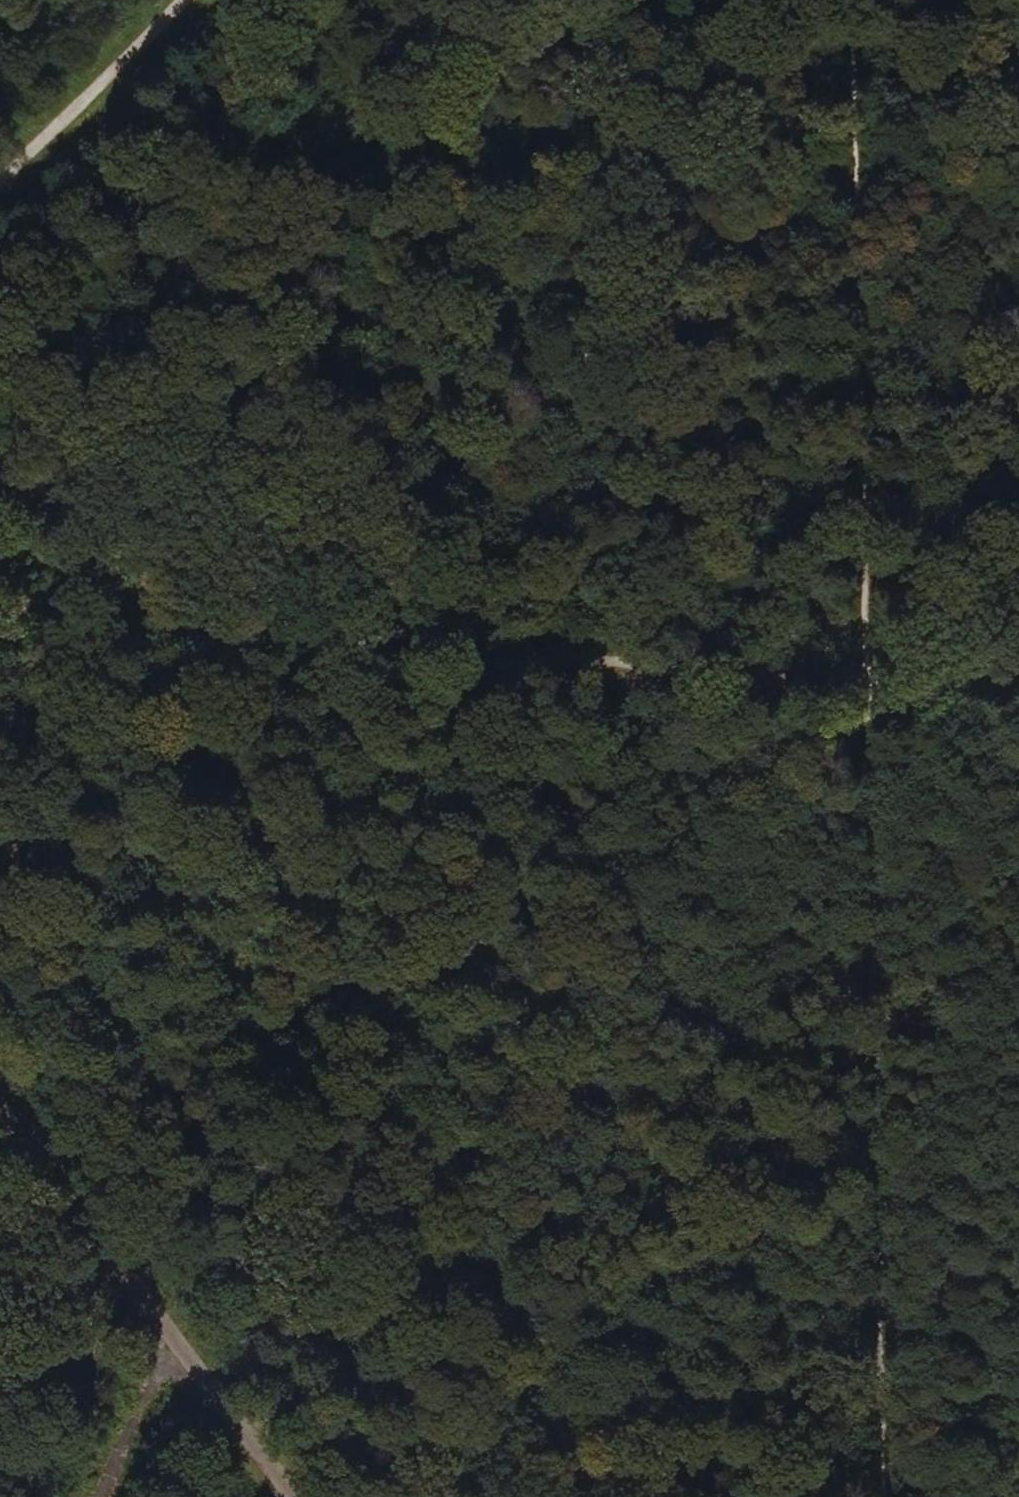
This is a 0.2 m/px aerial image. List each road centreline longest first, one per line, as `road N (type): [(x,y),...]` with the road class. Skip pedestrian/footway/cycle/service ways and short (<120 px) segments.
road 1 (track): [(856,0),(886,1496)]
road 2 (unclassified): [(0,1112),(290,1496)]
road 3 (track): [(0,183),(189,0)]

